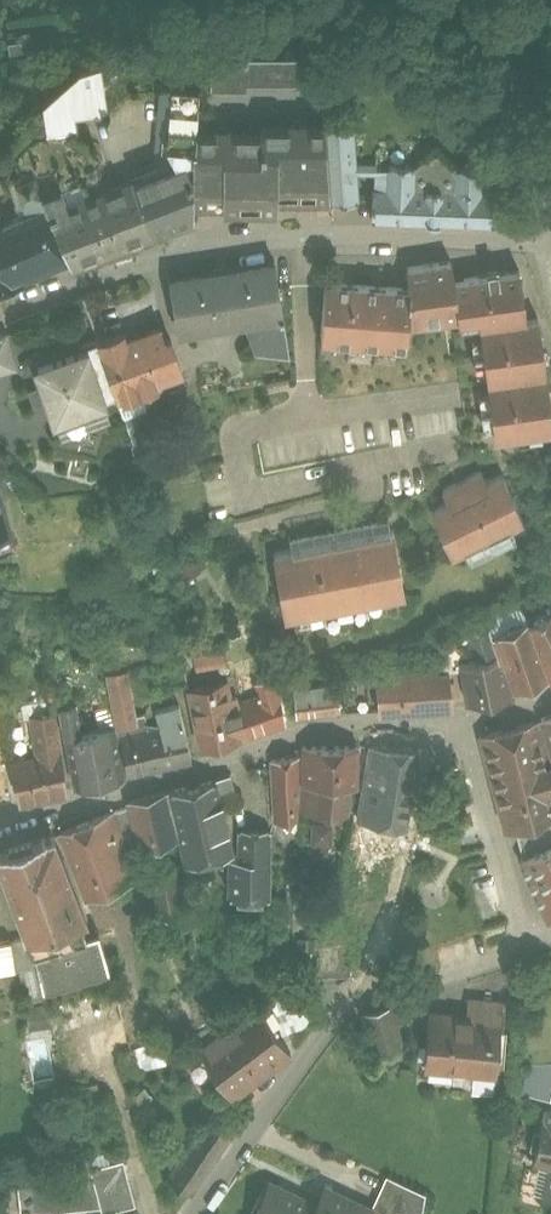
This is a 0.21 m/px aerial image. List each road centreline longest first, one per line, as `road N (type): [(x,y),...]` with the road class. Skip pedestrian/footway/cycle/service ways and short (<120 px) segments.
road 1 (residential): [(544,240),(258,232),(211,238),(0,313)]
road 2 (residential): [(0,820),(306,728),(457,713)]
road 3 (residential): [(521,936),(434,975),(349,997),(197,1213)]
road 4 (residential): [(544,240),(542,189),(484,0)]
road 5 (residential): [(457,713),(521,936)]

